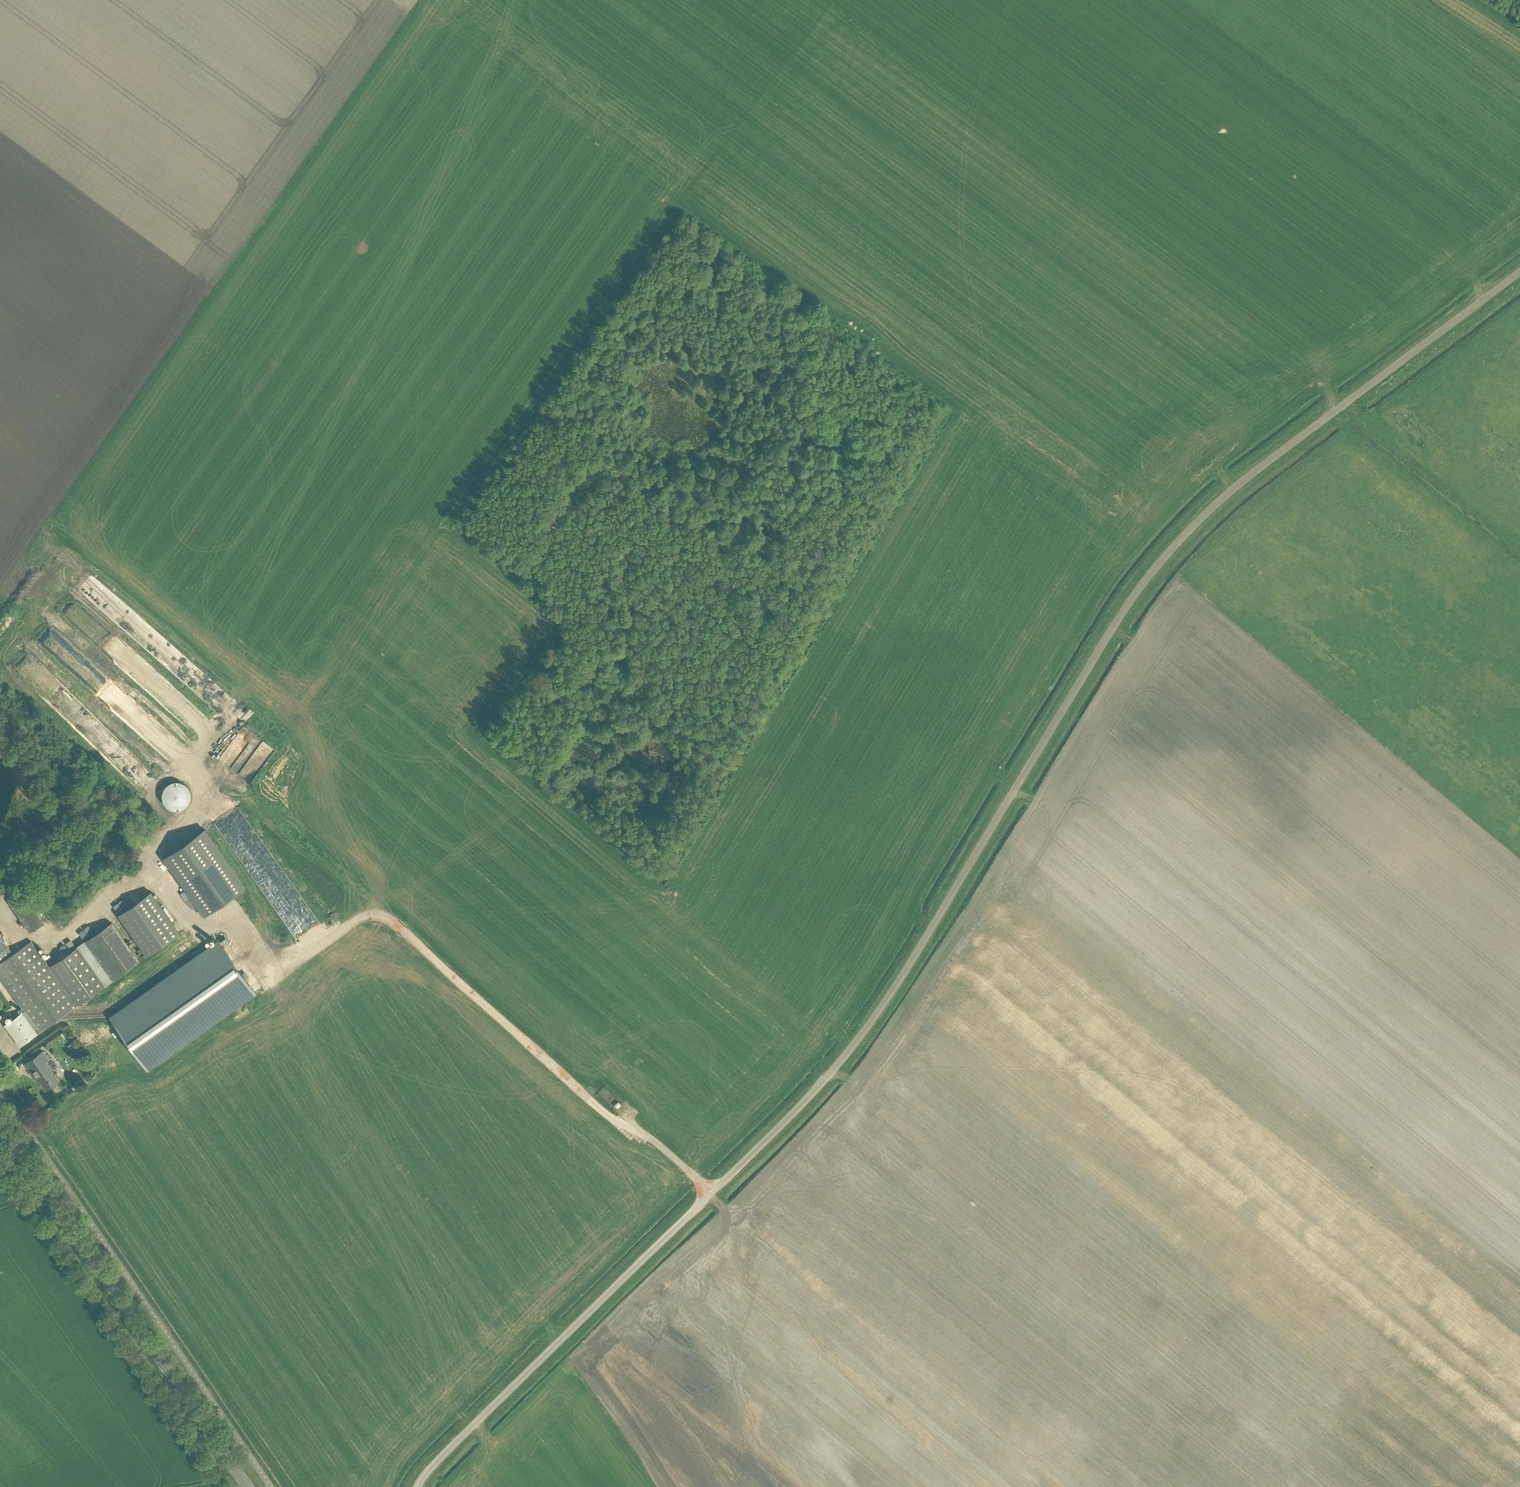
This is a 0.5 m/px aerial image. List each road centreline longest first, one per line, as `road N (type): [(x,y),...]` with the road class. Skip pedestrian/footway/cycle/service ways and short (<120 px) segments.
road 1 (unclassified): [(417,1486),(859,1038),(1123,610),(1184,534),(1246,478),(1519,271)]
road 2 (secondary): [(248,1486),(0,1125)]

